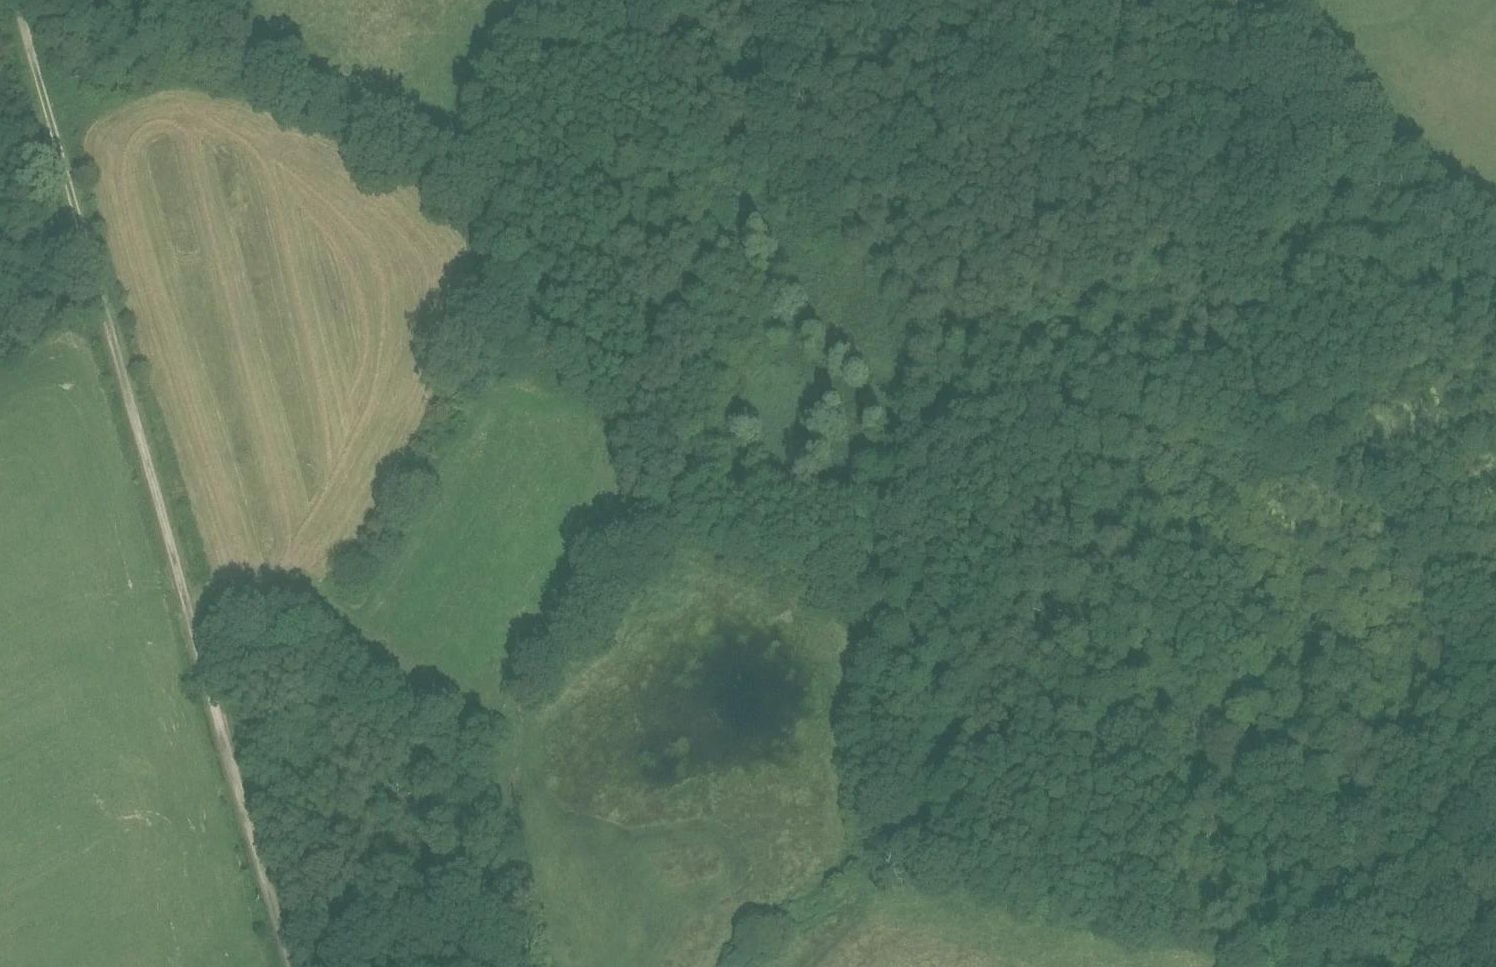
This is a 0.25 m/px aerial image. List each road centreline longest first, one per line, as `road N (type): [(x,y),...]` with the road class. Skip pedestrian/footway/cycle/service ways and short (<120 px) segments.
road 1 (track): [(286,966),(15,0)]

